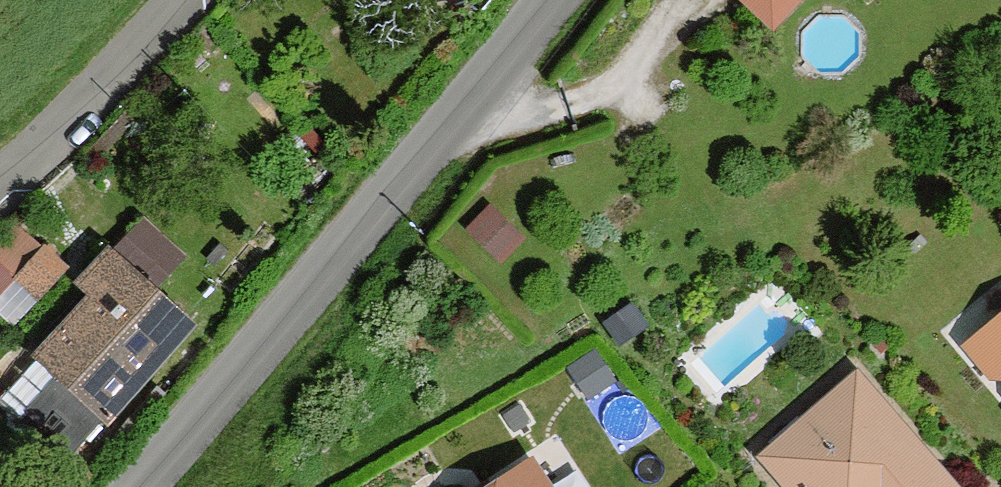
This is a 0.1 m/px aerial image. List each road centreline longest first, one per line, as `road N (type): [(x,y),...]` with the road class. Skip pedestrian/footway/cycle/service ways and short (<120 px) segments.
road 1 (tertiary): [(557,0),(144,486)]
road 2 (residential): [(192,0),(0,193)]

